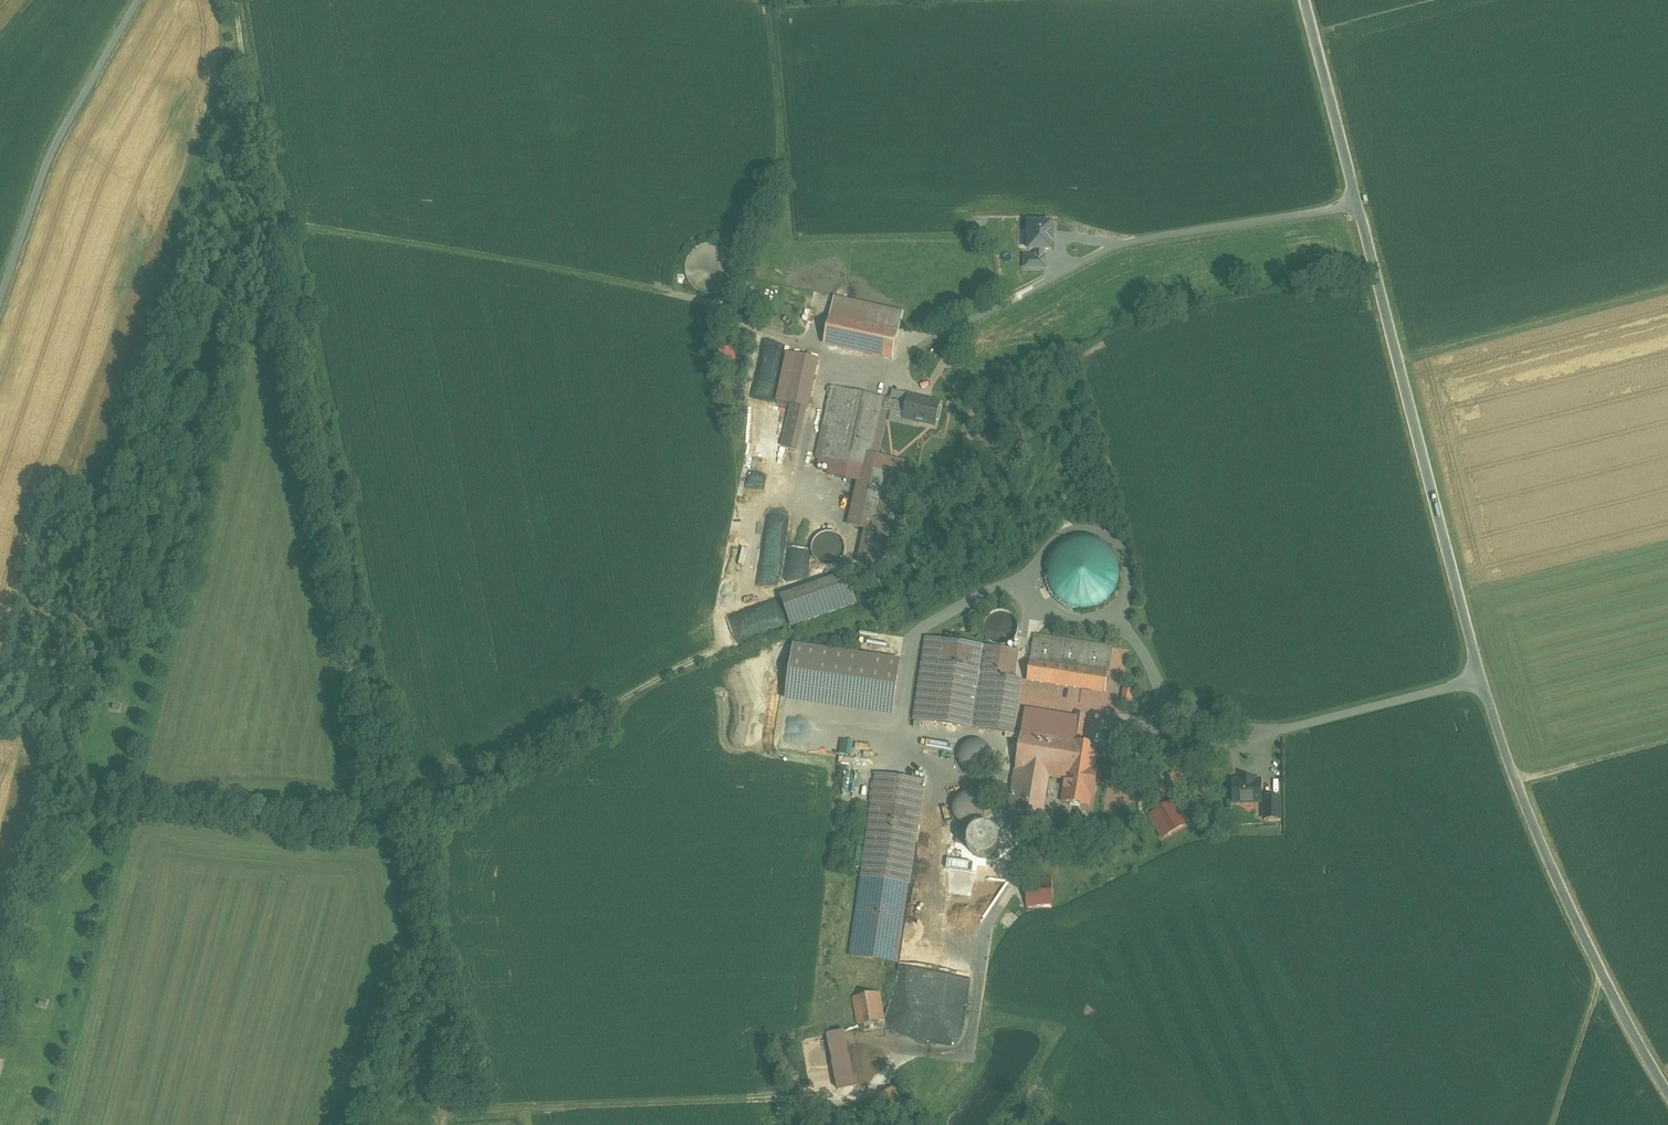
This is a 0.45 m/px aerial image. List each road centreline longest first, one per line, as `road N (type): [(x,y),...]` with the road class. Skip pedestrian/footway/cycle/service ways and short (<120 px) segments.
road 1 (unclassified): [(1305,0),(1483,677),(1561,880),(1667,1086)]
road 2 (track): [(227,0),(434,1124)]
road 3 (unclassified): [(136,0),(47,165),(0,302)]
road 4 (track): [(1604,971),(1550,1124)]

